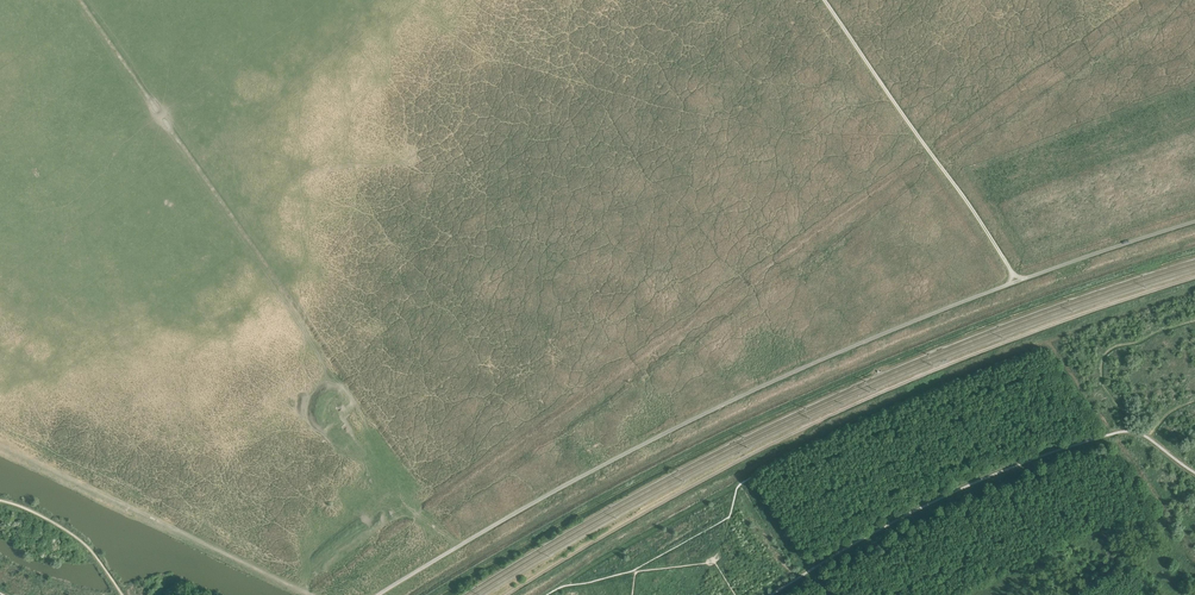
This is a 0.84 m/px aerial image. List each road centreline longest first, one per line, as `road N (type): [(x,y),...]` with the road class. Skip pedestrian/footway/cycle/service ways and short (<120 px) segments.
road 1 (track): [(507,594),(778,440),(903,383),(1194,277)]
road 2 (track): [(825,0),(1019,282)]
road 3 (track): [(298,591),(0,447)]

